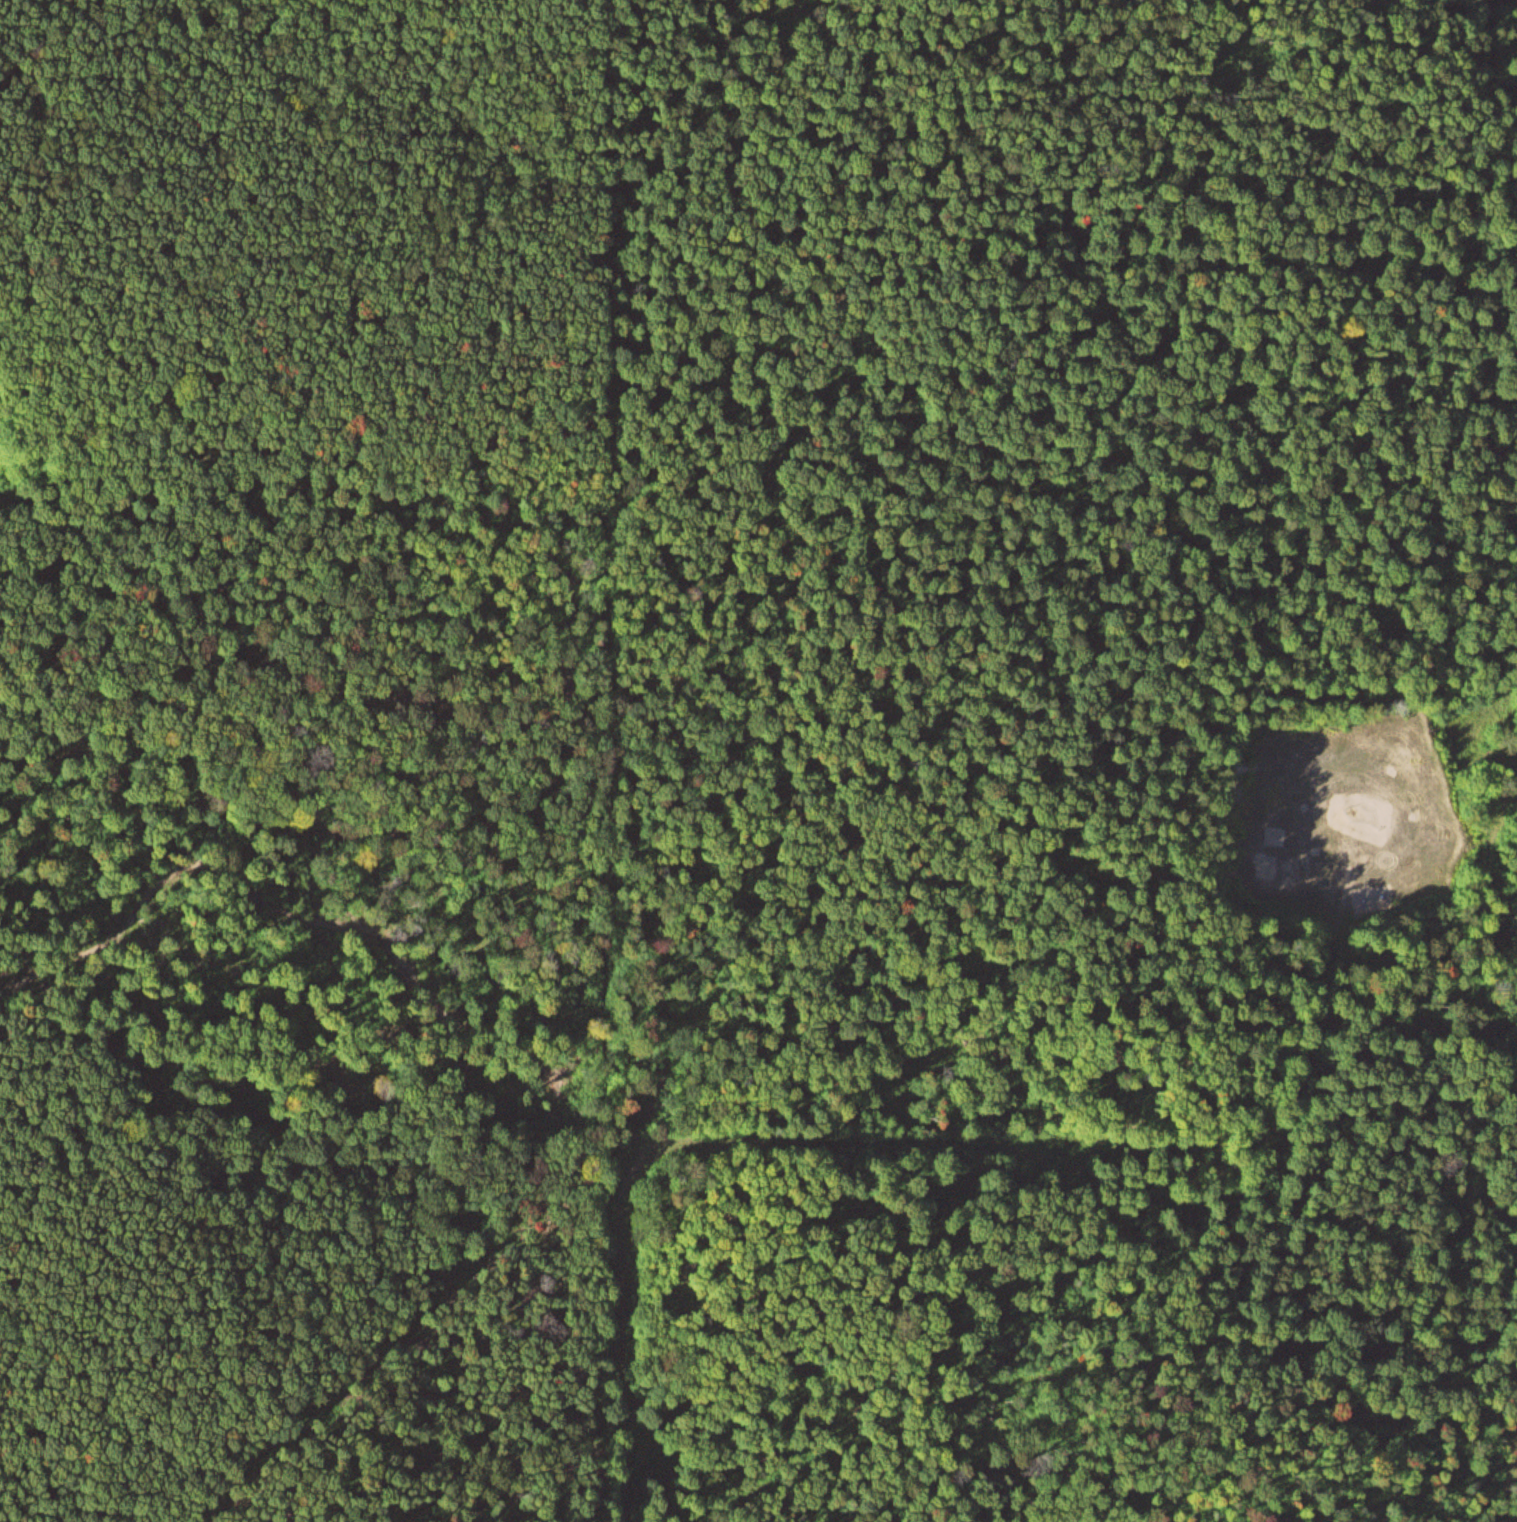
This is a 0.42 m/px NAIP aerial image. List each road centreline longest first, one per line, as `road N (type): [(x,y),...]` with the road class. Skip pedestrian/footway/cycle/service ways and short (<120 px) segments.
road 1 (track): [(1463,1521),(1431,1369),(1469,1301),(1516,1275)]
road 2 (track): [(1516,841),(1497,791),(1494,728),(1516,663)]

